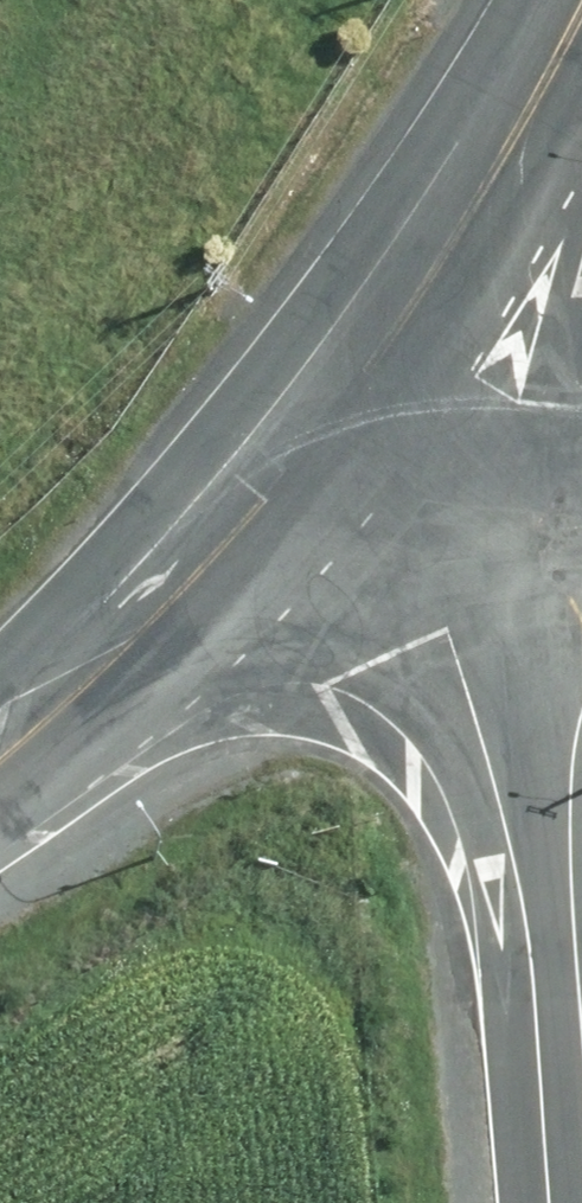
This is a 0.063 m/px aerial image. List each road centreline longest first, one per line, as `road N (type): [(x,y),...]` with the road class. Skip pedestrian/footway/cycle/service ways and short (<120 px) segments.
road 1 (unclassified): [(548,1202),(524,917),(505,817),(448,625),(287,466)]
road 2 (secondary): [(287,466),(392,335),(581,9)]
road 3 (secondary): [(0,759),(142,627),(287,466)]
road 4 (unclassified): [(287,466),(581,523)]

